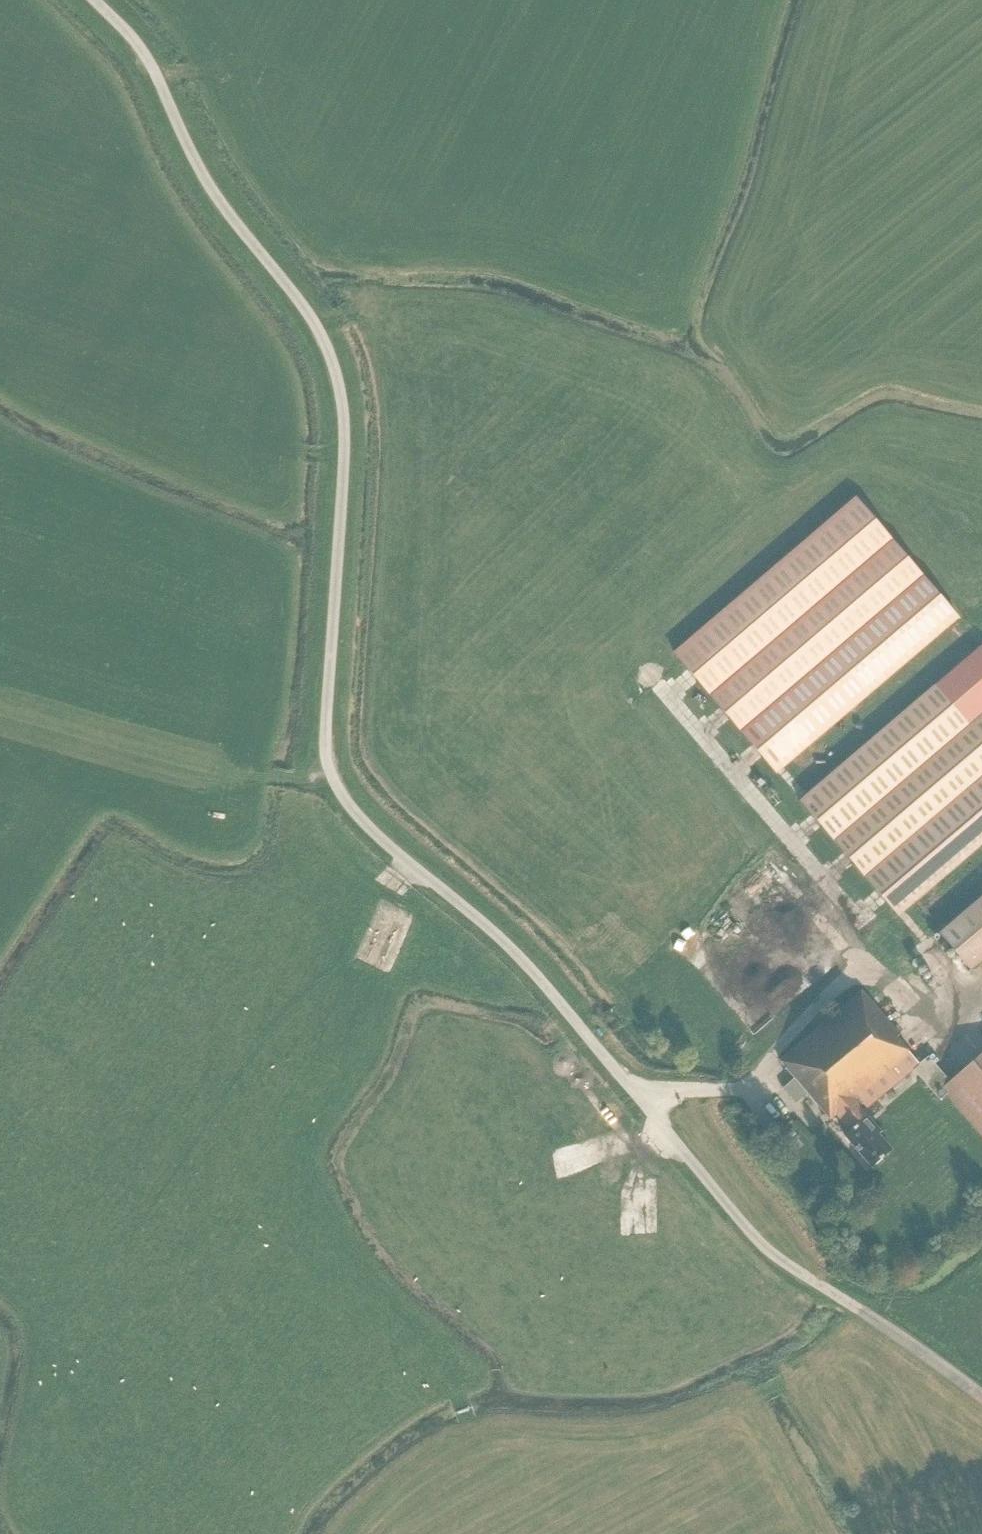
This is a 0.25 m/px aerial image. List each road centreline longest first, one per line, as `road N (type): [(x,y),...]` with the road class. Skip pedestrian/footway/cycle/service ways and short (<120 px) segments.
road 1 (unclassified): [(981,1398),(760,1246),(543,984),(352,811),(334,779),(331,726),(352,439),(339,367),(317,326),(204,187),(161,77),(93,0)]

